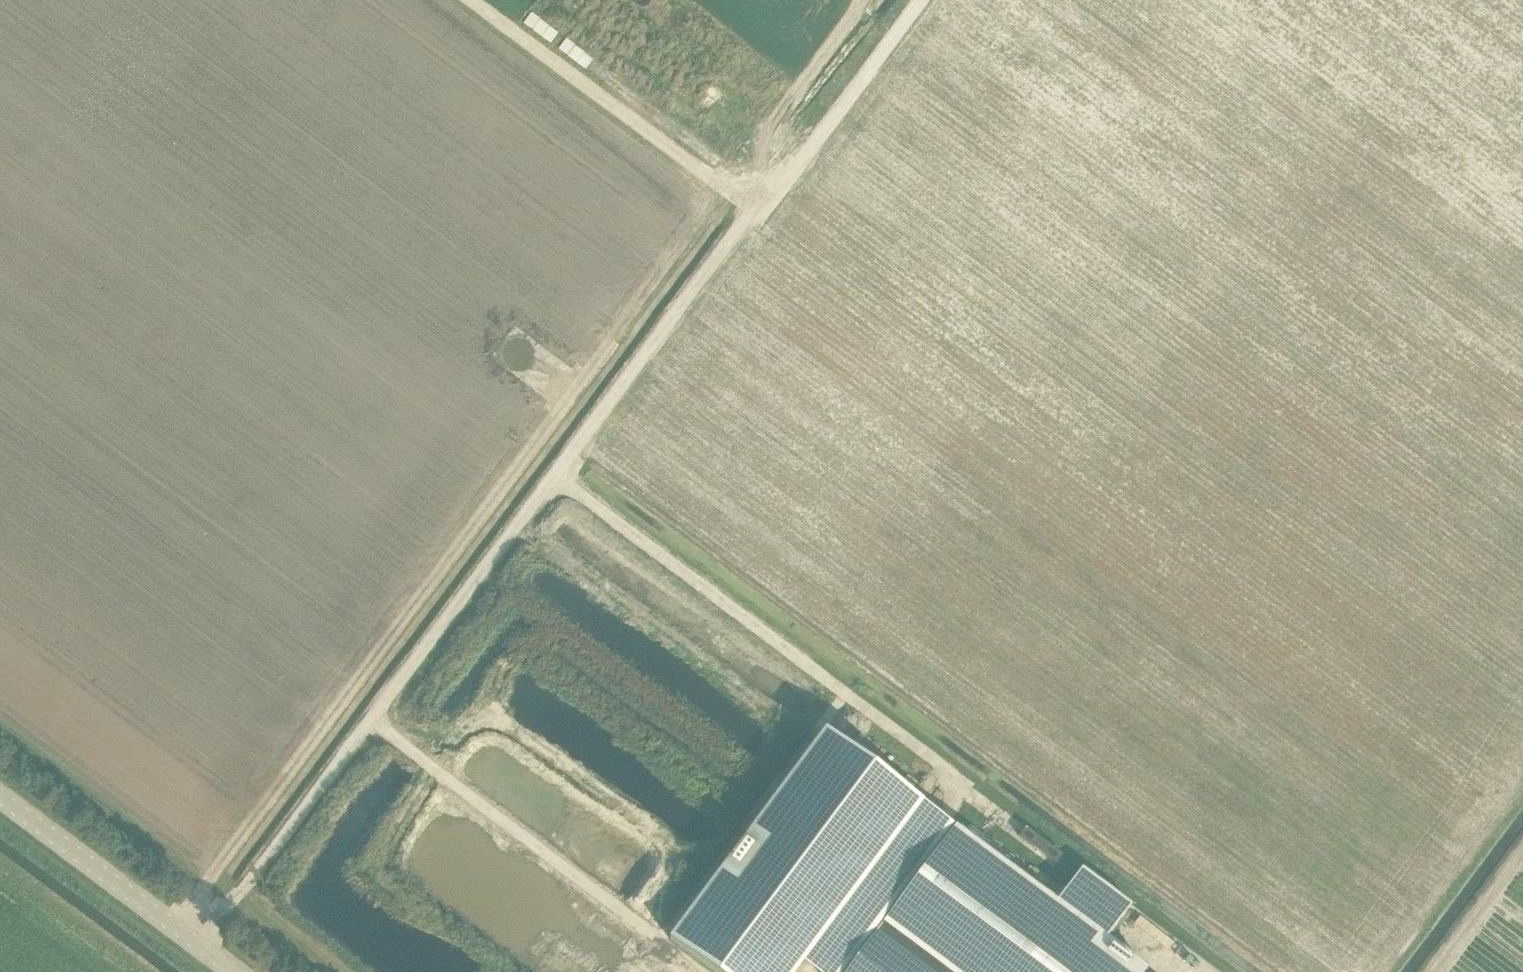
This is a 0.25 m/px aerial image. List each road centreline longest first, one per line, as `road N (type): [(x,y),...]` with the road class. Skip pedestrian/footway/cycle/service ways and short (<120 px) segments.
road 1 (unclassified): [(233,971),(0,798)]

